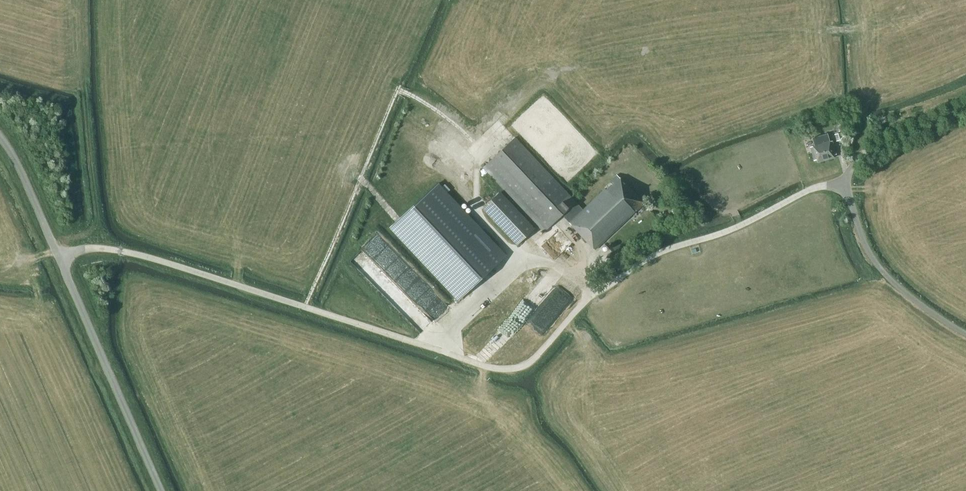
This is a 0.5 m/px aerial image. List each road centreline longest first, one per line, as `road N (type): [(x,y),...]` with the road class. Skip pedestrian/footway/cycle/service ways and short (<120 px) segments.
road 1 (unclassified): [(843,182),(644,261),(595,293),(532,359),(510,369),(122,251),(58,254)]
road 2 (unclassified): [(159,490),(58,254)]
road 3 (unclassified): [(965,334),(882,272),(843,182)]
road 4 (unclassified): [(843,182),(868,150),(965,102)]
road 5 (unclassified): [(58,254),(0,135)]

